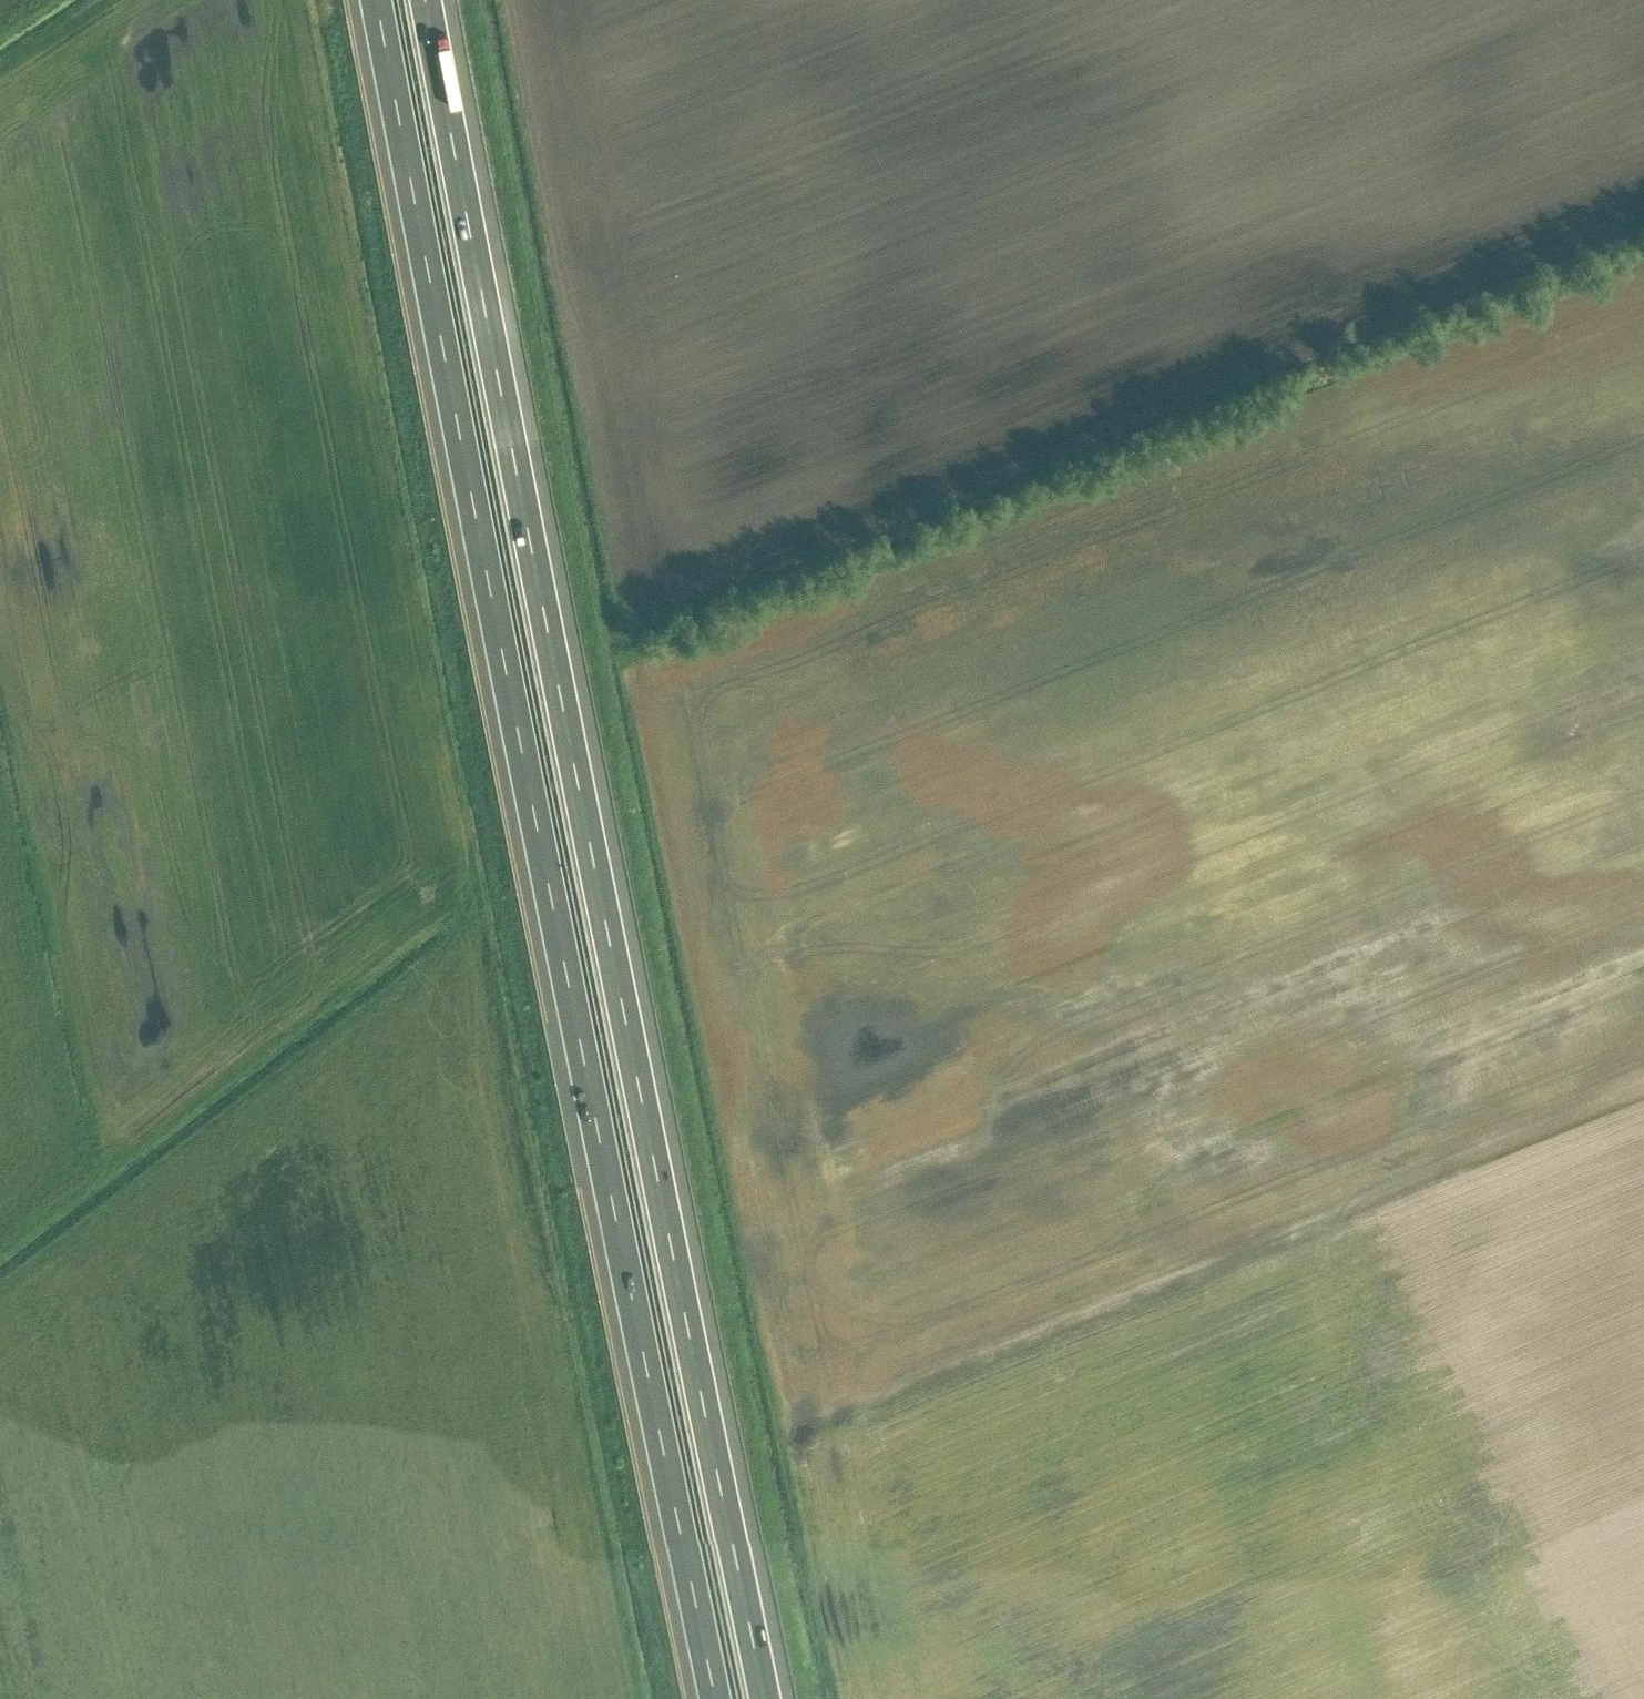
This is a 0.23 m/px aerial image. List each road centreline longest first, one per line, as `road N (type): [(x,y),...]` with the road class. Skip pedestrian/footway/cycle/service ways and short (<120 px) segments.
road 1 (motorway): [(772,1698),(578,792),(427,0)]
road 2 (motorway): [(377,0),(529,796),(715,1698)]

